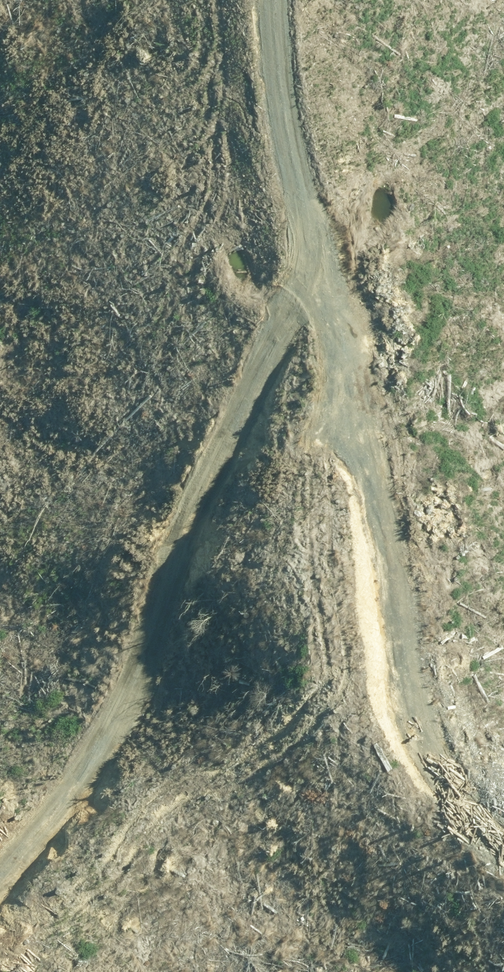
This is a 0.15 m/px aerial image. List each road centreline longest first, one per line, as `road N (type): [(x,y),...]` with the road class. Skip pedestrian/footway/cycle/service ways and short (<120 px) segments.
road 1 (track): [(267,0),(265,87),(320,405),(434,735),(503,829)]
road 2 (track): [(0,877),(25,857),(158,649),(268,444),(308,324)]

